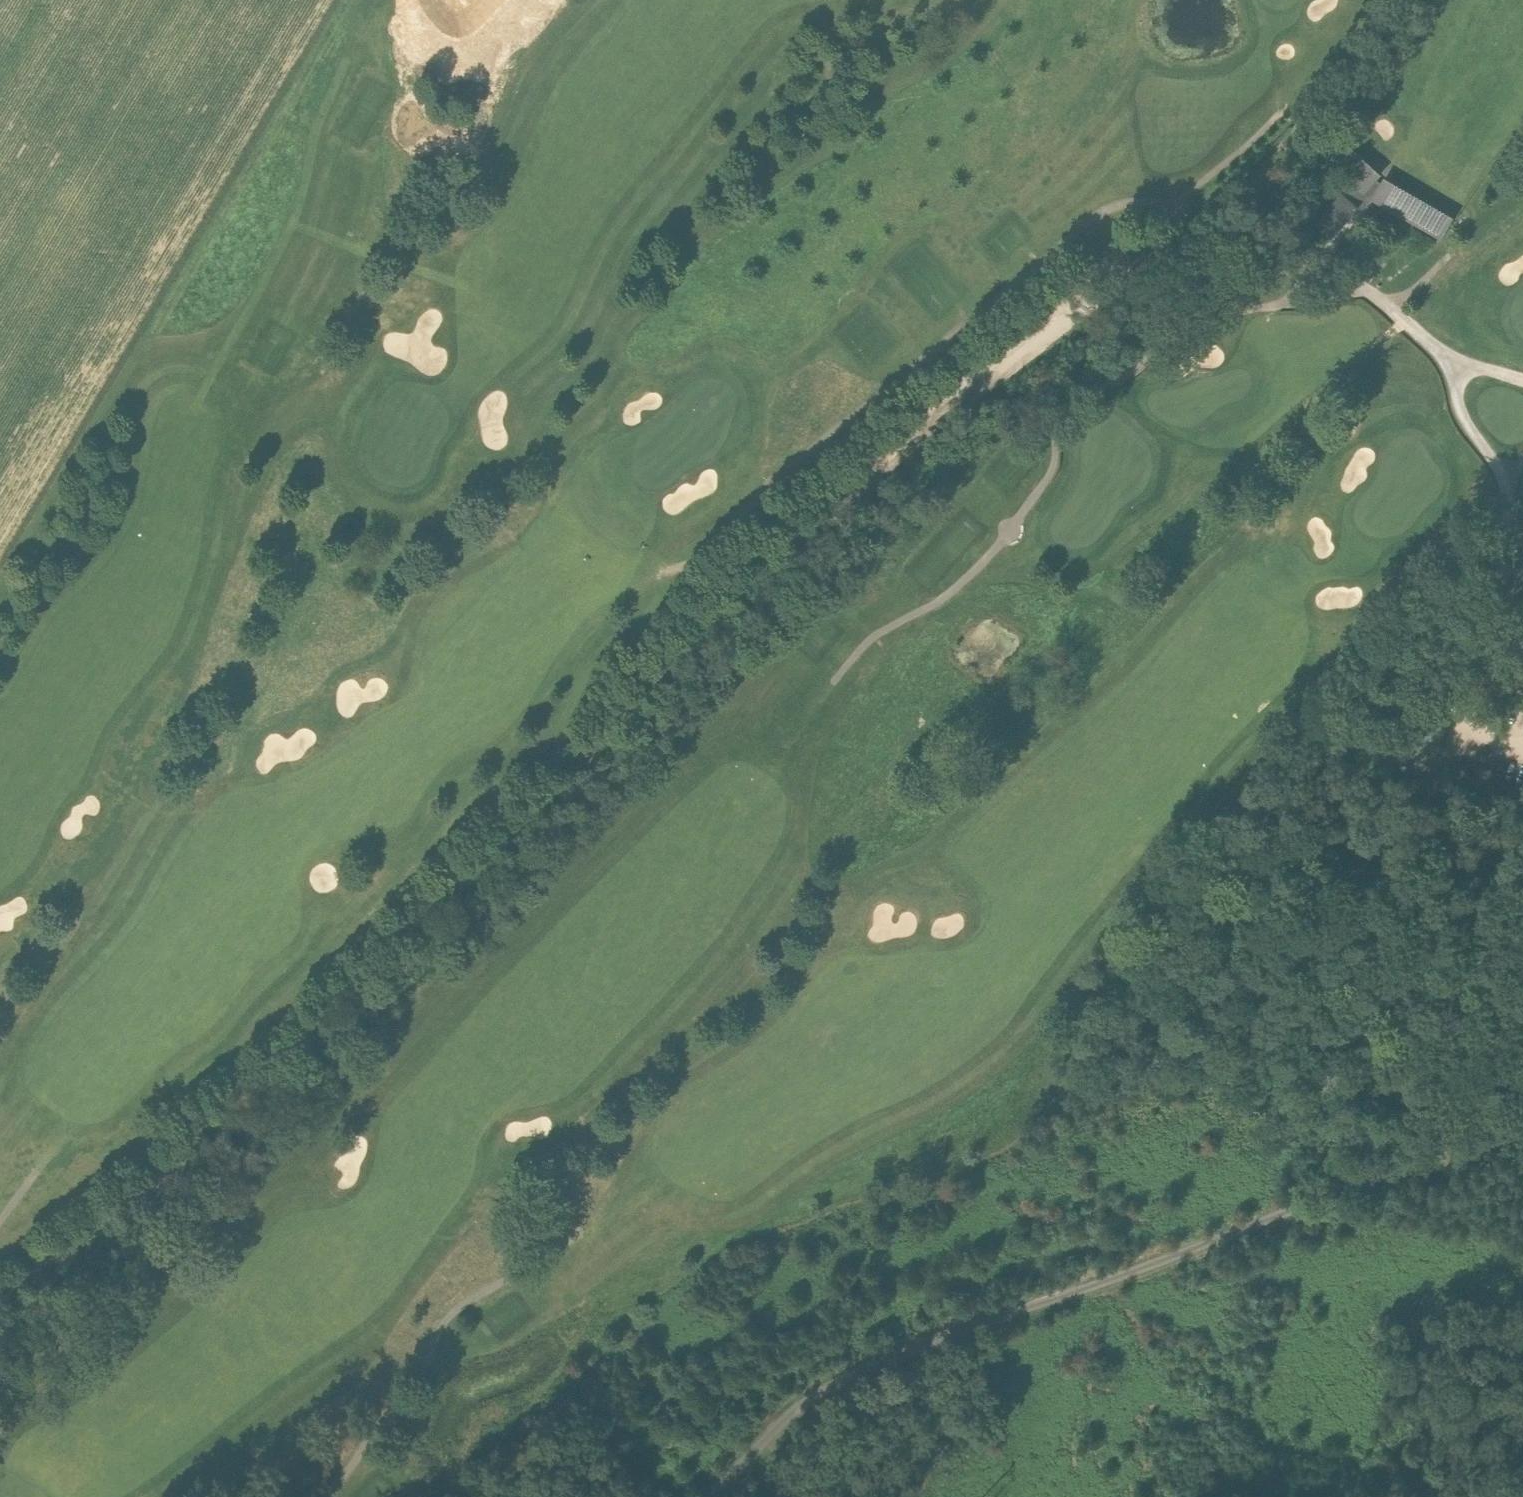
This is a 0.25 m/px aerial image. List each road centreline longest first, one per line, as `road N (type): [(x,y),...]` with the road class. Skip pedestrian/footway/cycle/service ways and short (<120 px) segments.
road 1 (track): [(1177,244),(1091,297),(983,382),(712,619),(515,832),(189,1150),(0,1301)]
road 2 (track): [(1402,321),(1265,457),(1208,498),(1181,510),(1108,517),(1075,507),(1047,482)]
road 3 (track): [(324,1496),(417,1389),(447,1318),(557,1245)]
road 4 (track): [(1522,379),(1484,368),(1465,376),(1330,267),(1241,243)]
road 5 (track): [(1522,647),(1499,595),(1507,495),(1459,406),(1465,376)]
road 6 (track): [(1386,0),(1321,110),(1225,204)]

